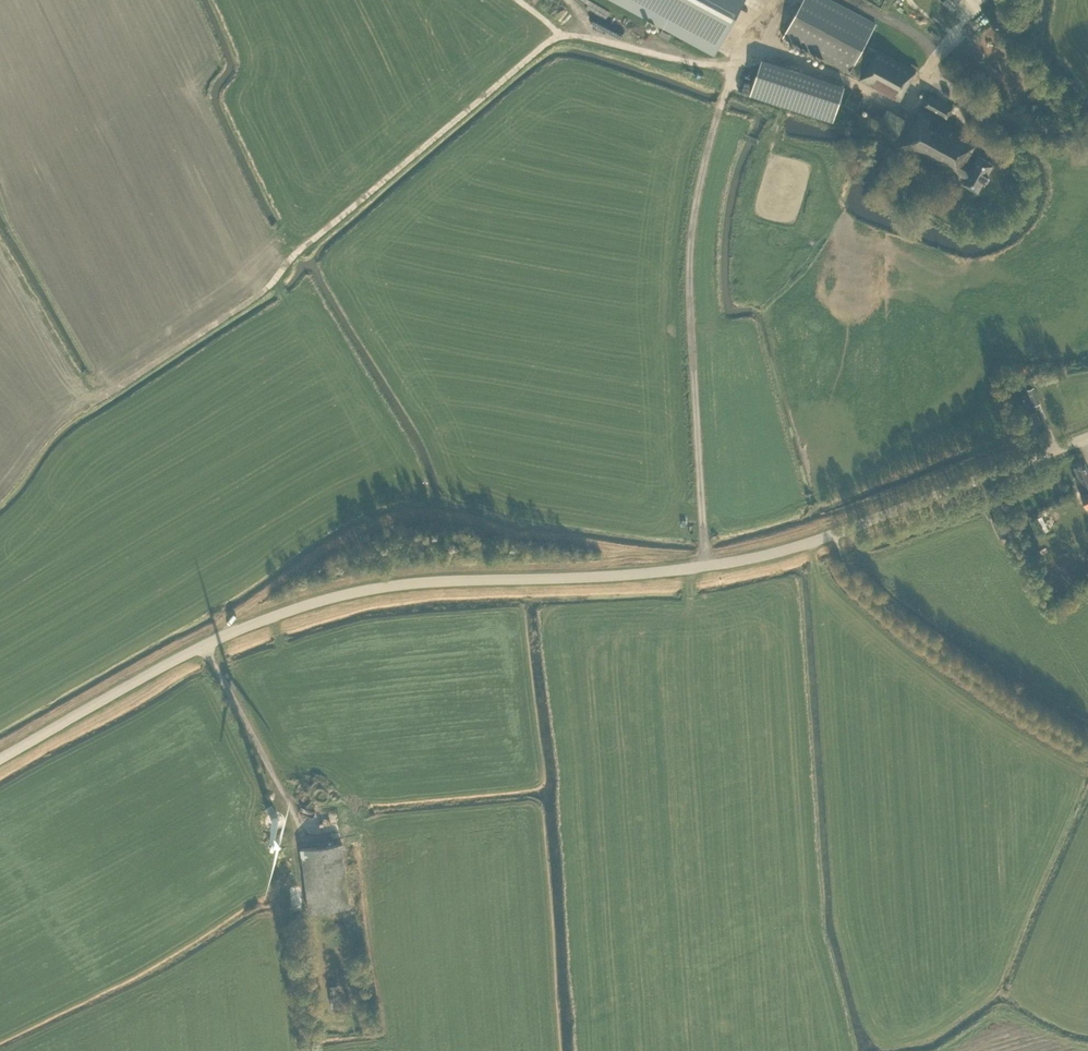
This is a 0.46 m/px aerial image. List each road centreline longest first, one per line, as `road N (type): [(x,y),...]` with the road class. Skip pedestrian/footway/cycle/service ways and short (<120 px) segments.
road 1 (tertiary): [(0,758),(204,645),(327,598),(406,584),(604,576),(758,556),(1087,438)]

